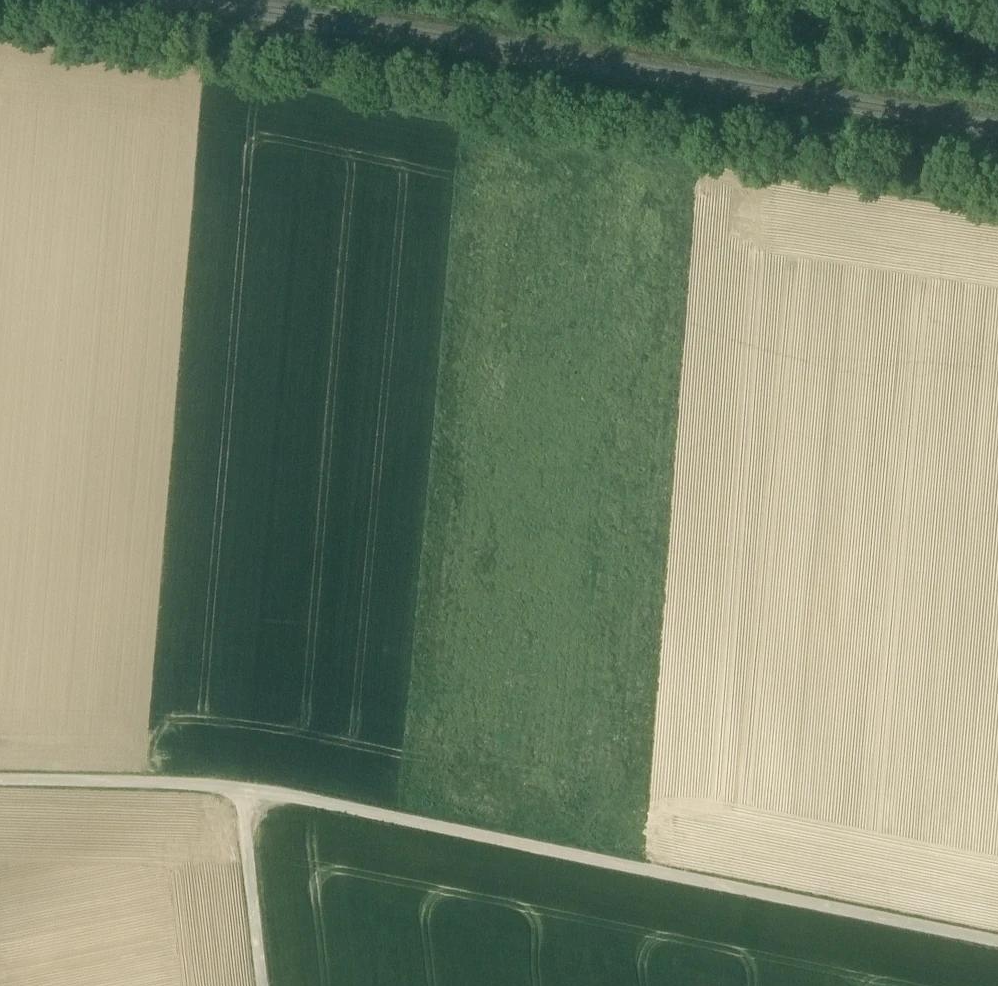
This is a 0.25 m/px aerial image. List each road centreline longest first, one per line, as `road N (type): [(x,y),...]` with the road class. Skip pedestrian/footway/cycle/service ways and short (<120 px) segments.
road 1 (track): [(263,985),(240,788)]

